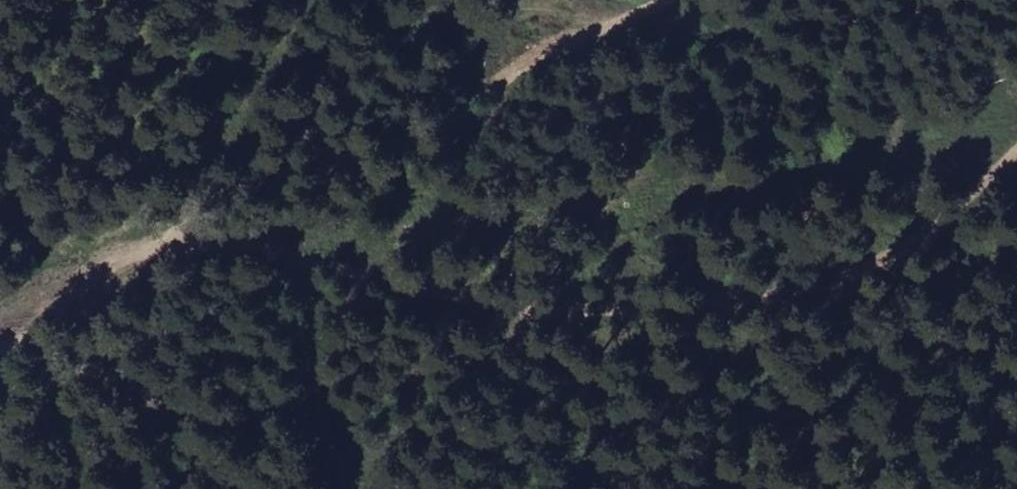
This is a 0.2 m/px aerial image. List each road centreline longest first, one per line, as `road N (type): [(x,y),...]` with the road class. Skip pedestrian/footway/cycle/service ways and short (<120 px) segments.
road 1 (track): [(1016,154),(937,221),(785,302),(521,307),(367,286),(282,230),(191,225),(0,353)]
road 2 (track): [(191,225),(293,186),(651,0)]
road 3 (track): [(311,329),(350,488)]
road 4 (track): [(418,0),(554,47)]

